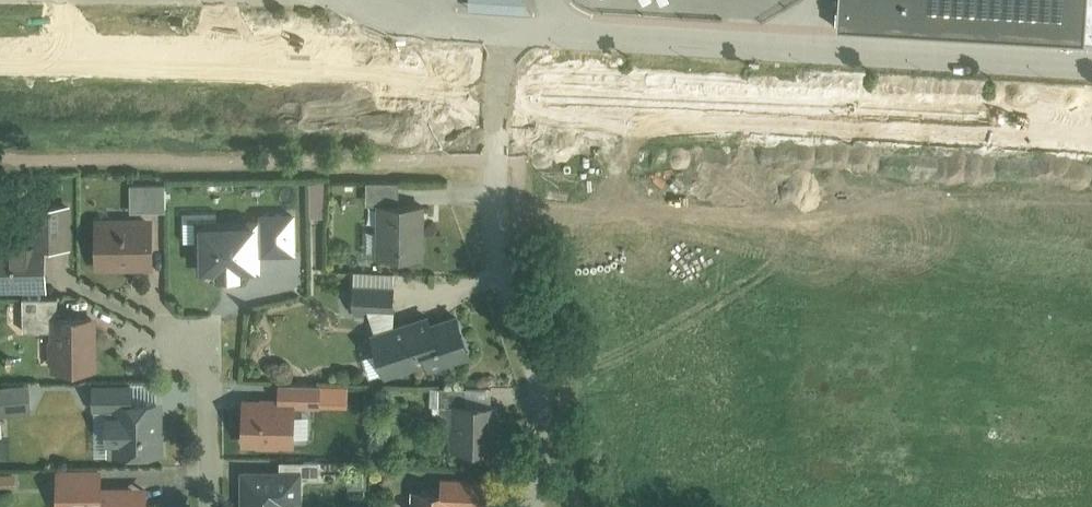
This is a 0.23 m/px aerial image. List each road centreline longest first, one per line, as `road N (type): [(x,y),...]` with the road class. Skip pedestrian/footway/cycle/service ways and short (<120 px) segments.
road 1 (residential): [(1091,119),(499,75)]
road 2 (residential): [(499,75),(0,57)]
road 3 (residential): [(533,506),(542,436),(534,371),(495,231),(499,75)]
road 4 (residential): [(209,506),(207,342)]

